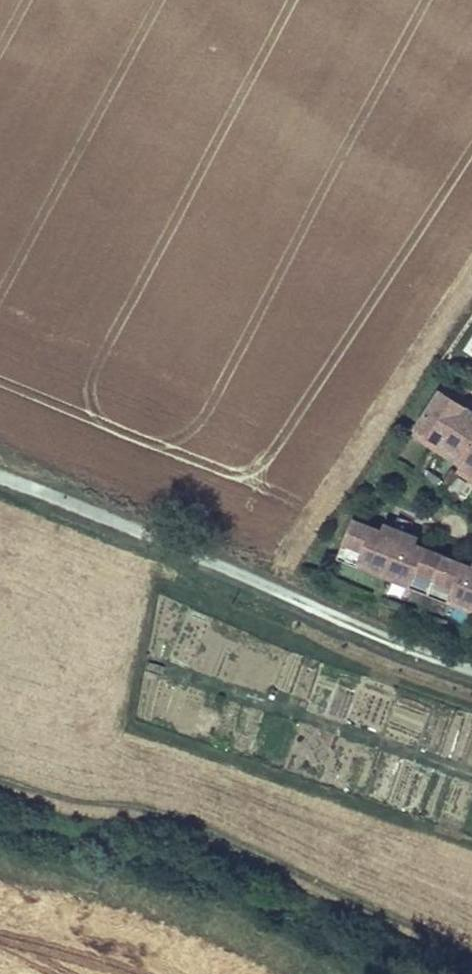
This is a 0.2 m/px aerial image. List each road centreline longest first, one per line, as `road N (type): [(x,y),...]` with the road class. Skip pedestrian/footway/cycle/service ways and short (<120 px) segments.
road 1 (track): [(471,672),(0,479)]

